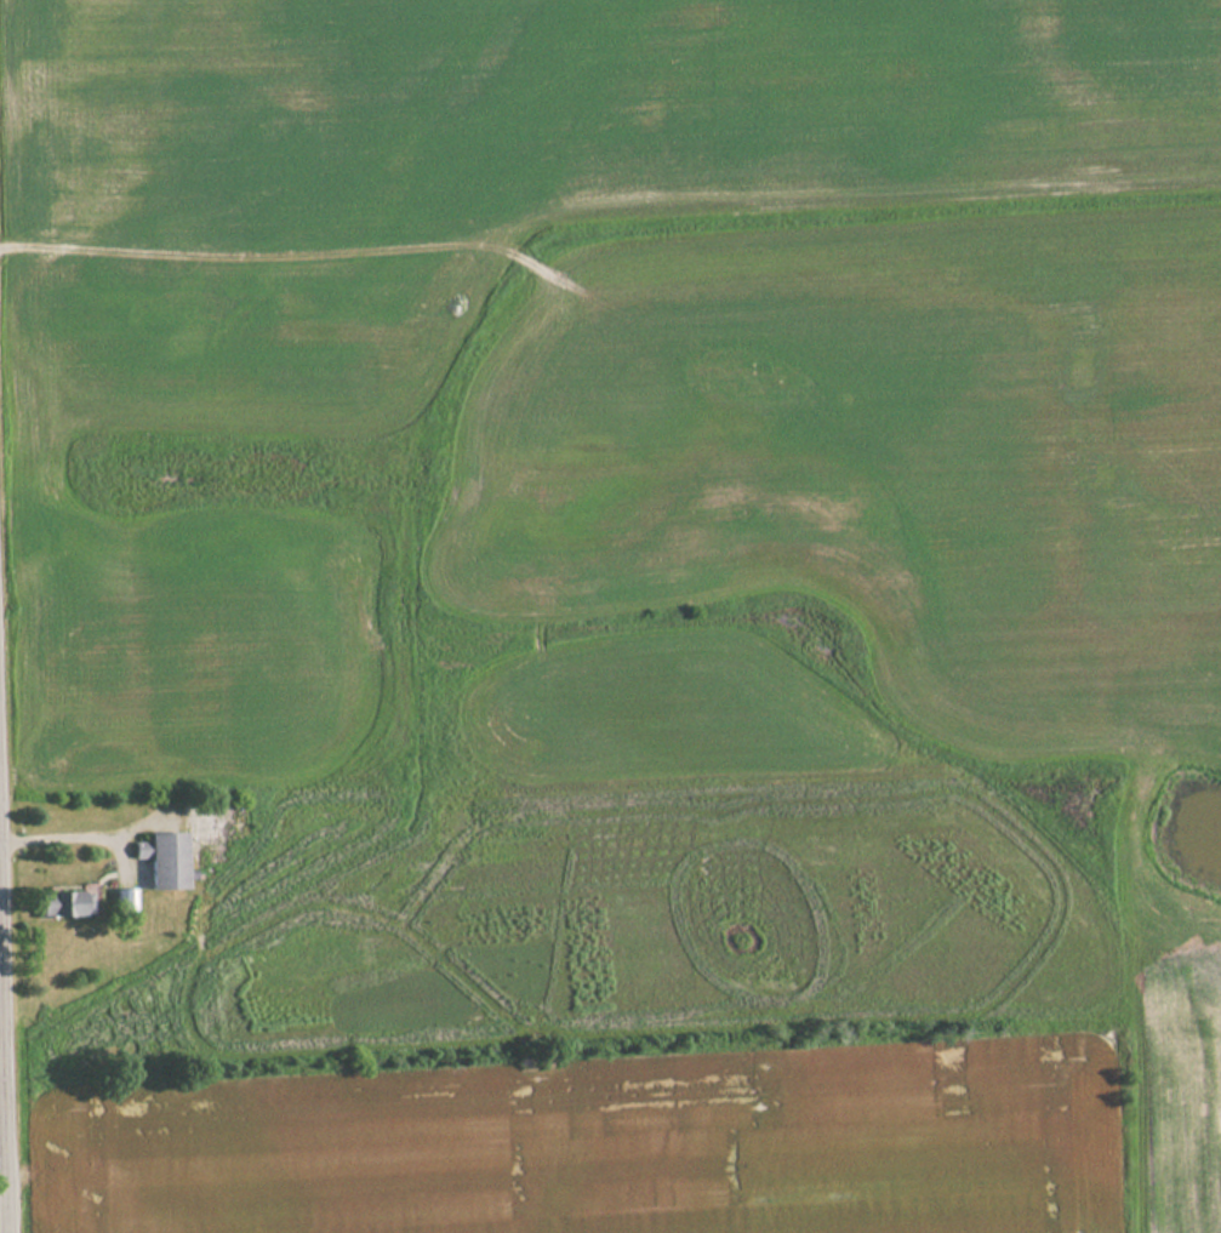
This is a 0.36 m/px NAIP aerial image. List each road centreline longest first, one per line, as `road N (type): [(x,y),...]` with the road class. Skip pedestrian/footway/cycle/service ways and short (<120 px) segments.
road 1 (residential): [(7,1232),(0,922)]

